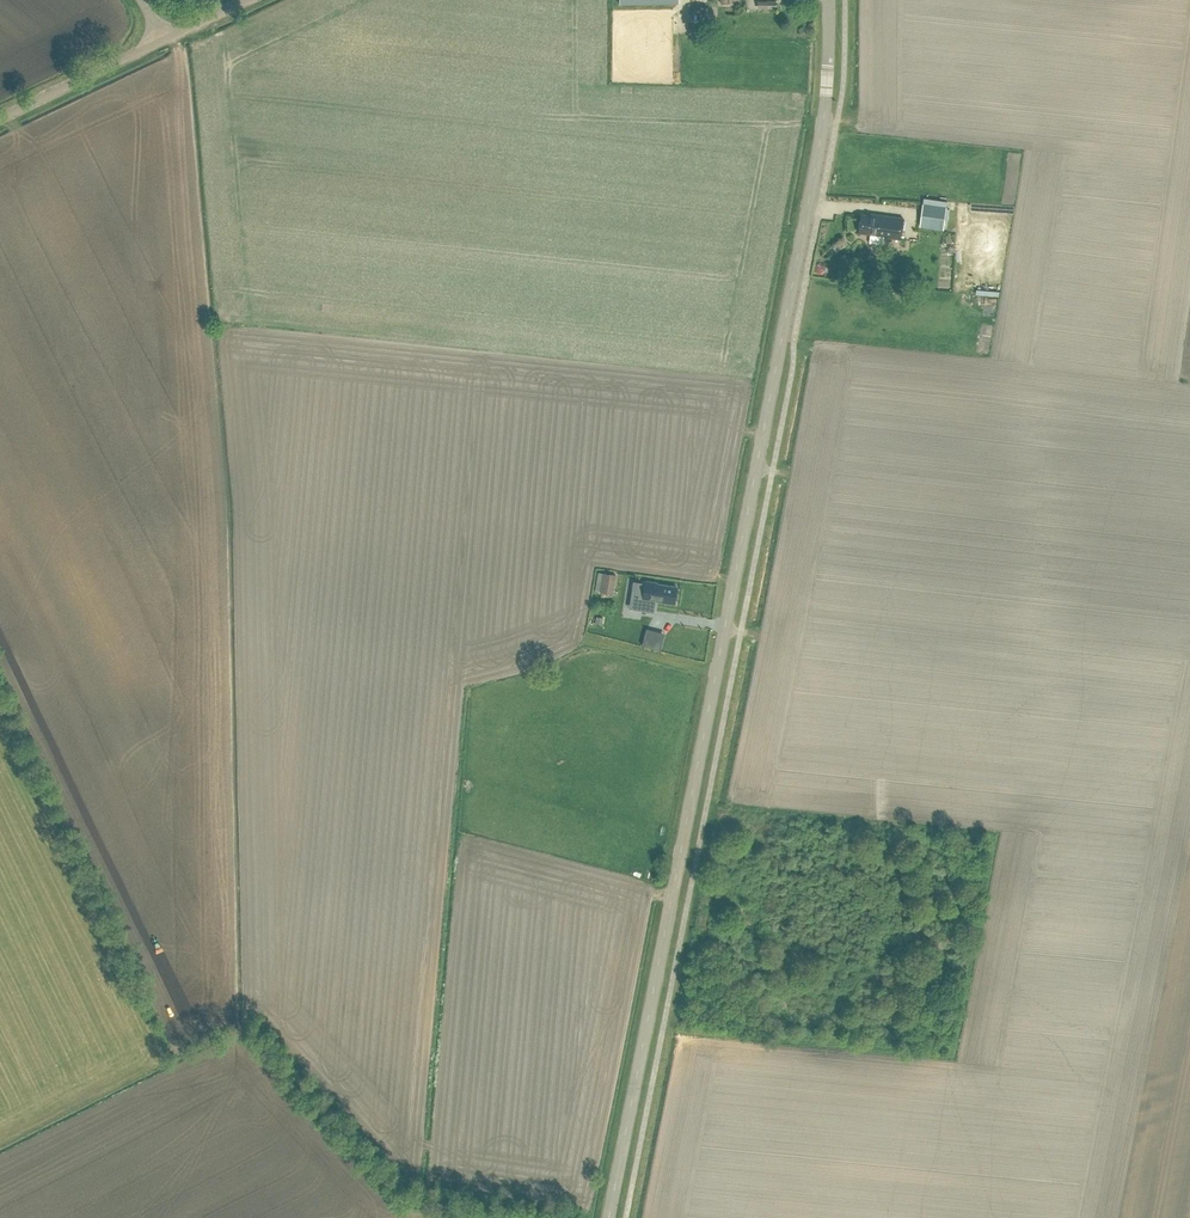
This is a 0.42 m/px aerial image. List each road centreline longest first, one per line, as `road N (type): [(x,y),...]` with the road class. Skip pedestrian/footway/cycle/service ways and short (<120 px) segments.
road 1 (tertiary): [(608,1217),(824,115),(828,0)]
road 2 (unclassified): [(0,118),(165,39)]

